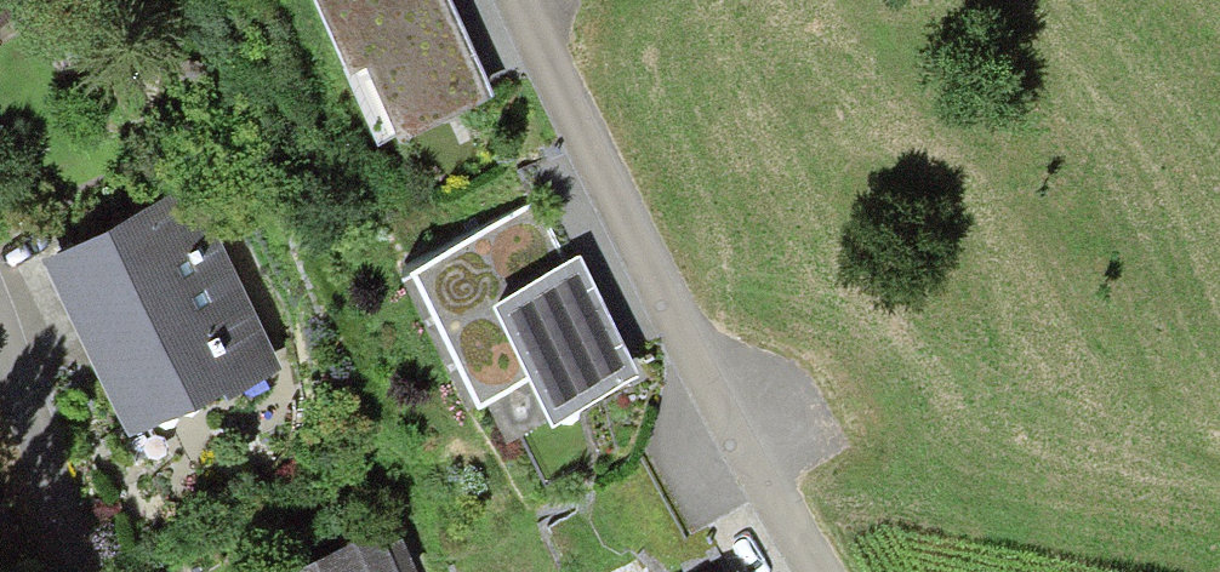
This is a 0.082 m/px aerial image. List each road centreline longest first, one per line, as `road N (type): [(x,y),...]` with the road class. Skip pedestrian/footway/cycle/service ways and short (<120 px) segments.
road 1 (residential): [(506,0),(588,185),(728,430)]
road 2 (residential): [(0,347),(76,571)]
road 3 (track): [(821,571),(728,430)]

